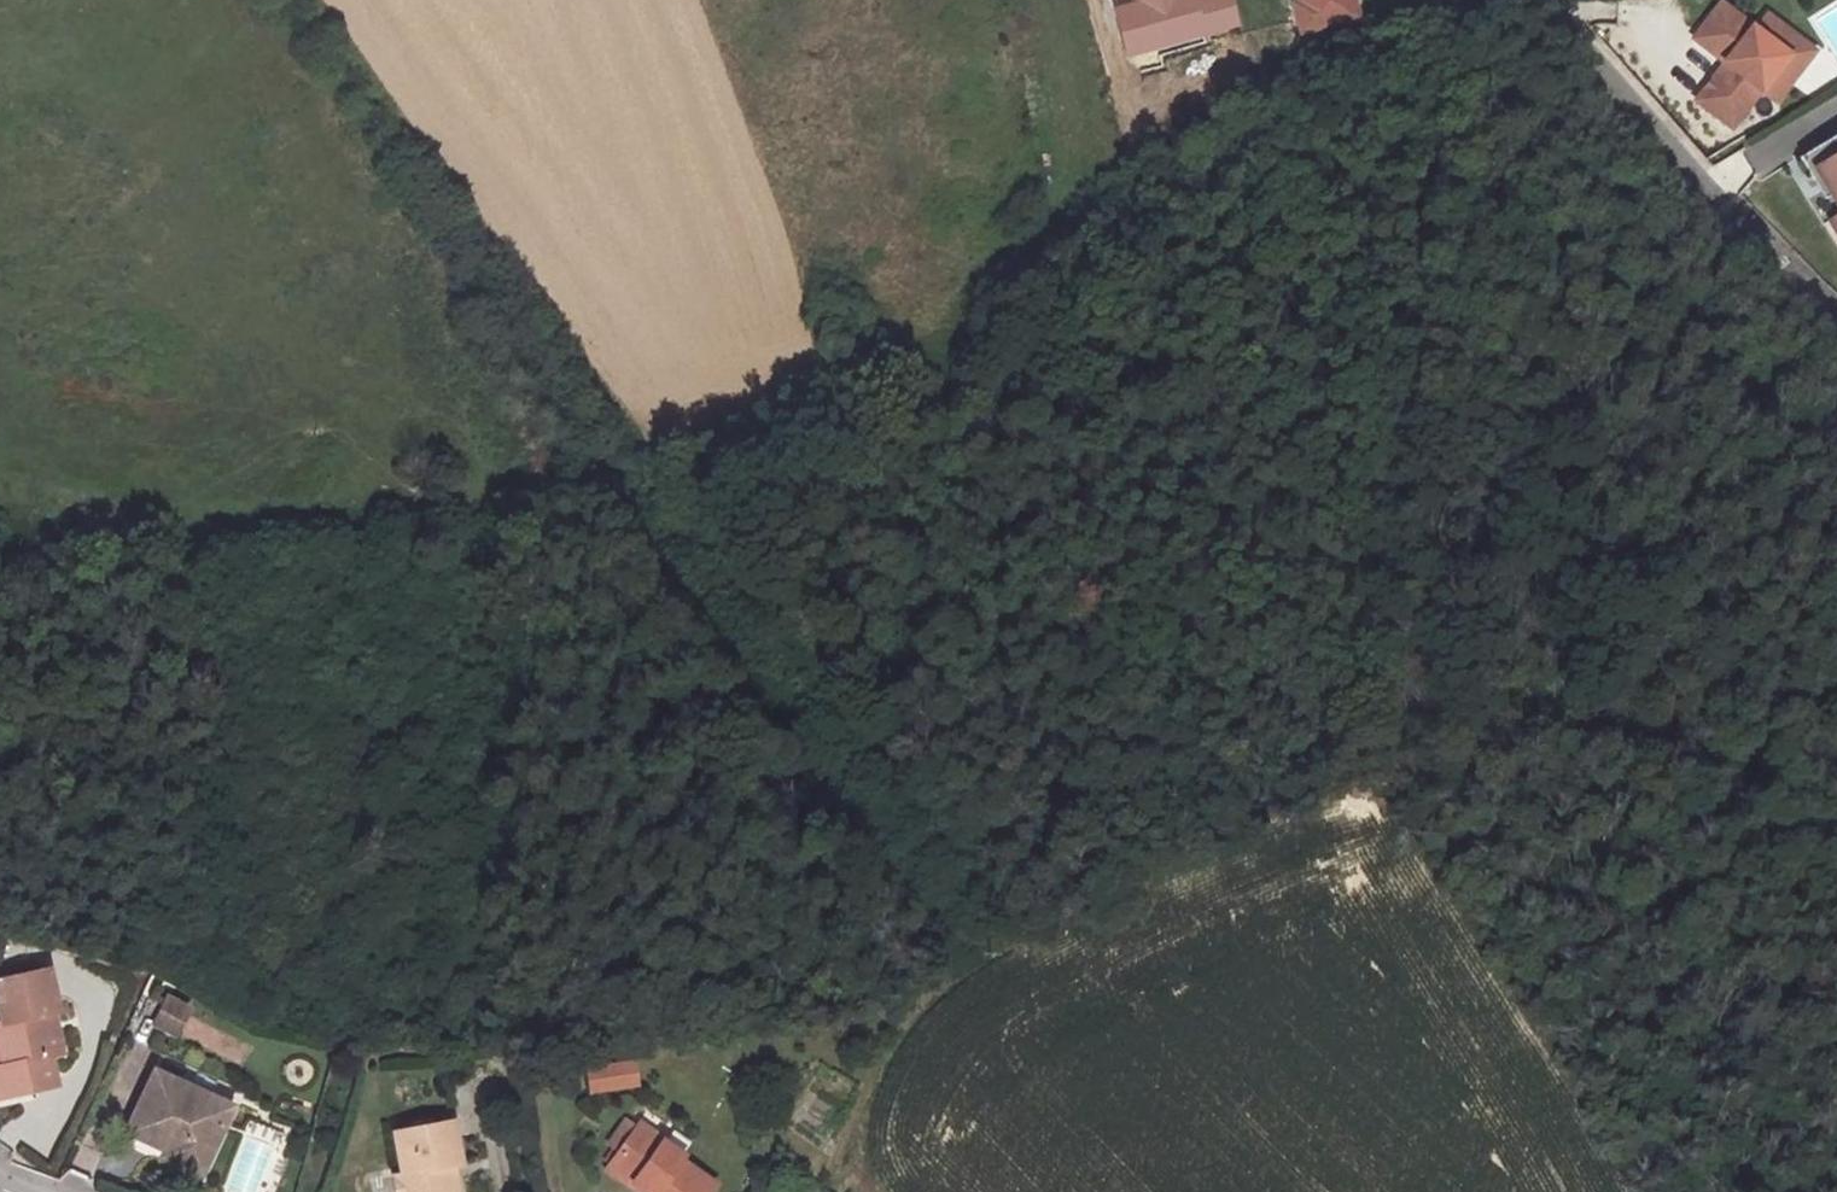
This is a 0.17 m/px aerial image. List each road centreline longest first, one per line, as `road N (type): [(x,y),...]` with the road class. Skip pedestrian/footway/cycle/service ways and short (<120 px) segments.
road 1 (unclassified): [(1836,320),(1576,52),(1541,0)]

